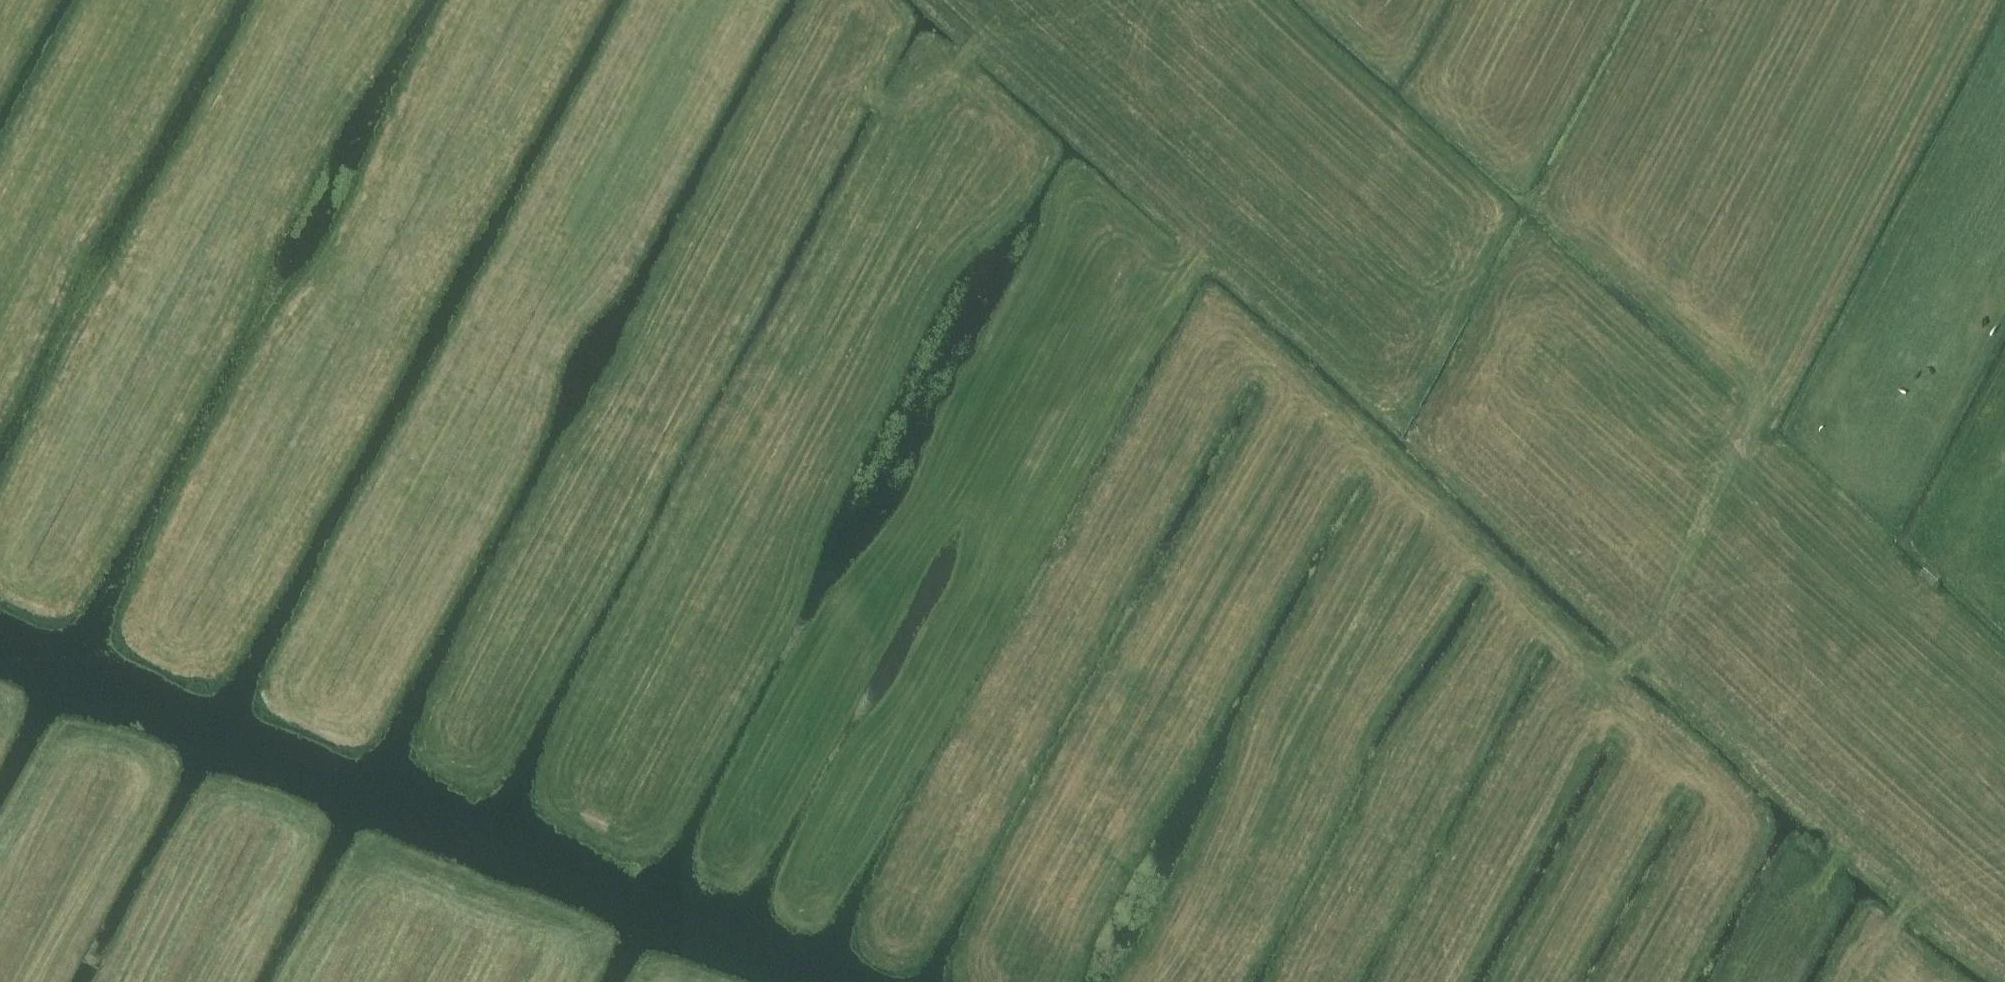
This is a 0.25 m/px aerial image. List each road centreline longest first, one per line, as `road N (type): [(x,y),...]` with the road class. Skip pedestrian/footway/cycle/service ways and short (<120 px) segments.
road 1 (track): [(1603,694),(1657,608),(1973,0)]

